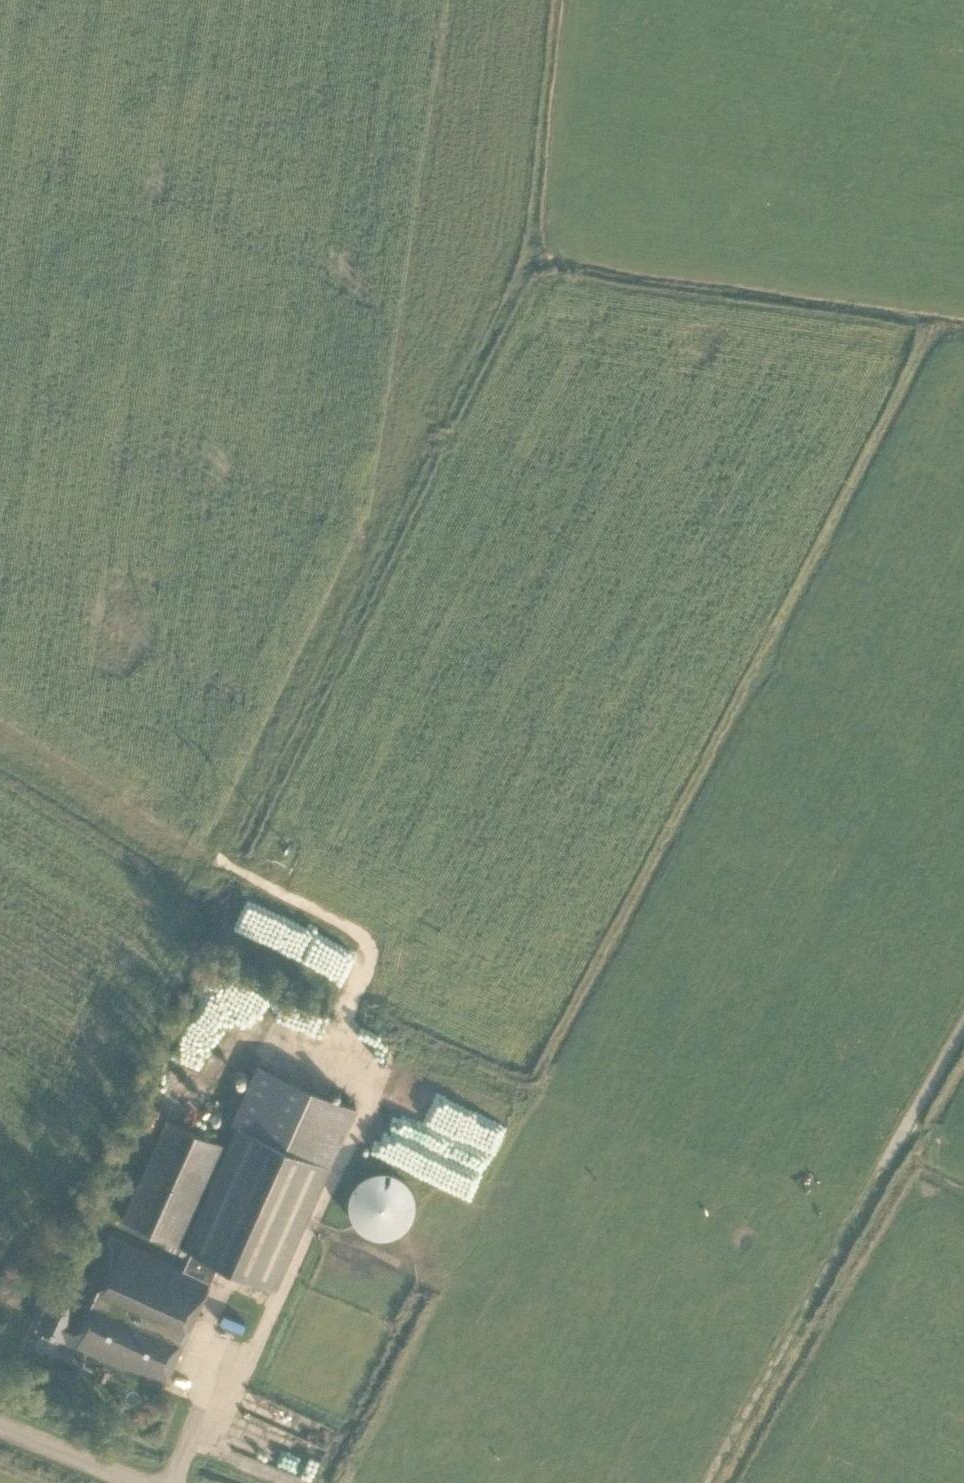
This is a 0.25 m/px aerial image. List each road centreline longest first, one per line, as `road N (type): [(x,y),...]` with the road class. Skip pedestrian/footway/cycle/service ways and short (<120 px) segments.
road 1 (tertiary): [(151,1482),(0,1422)]

